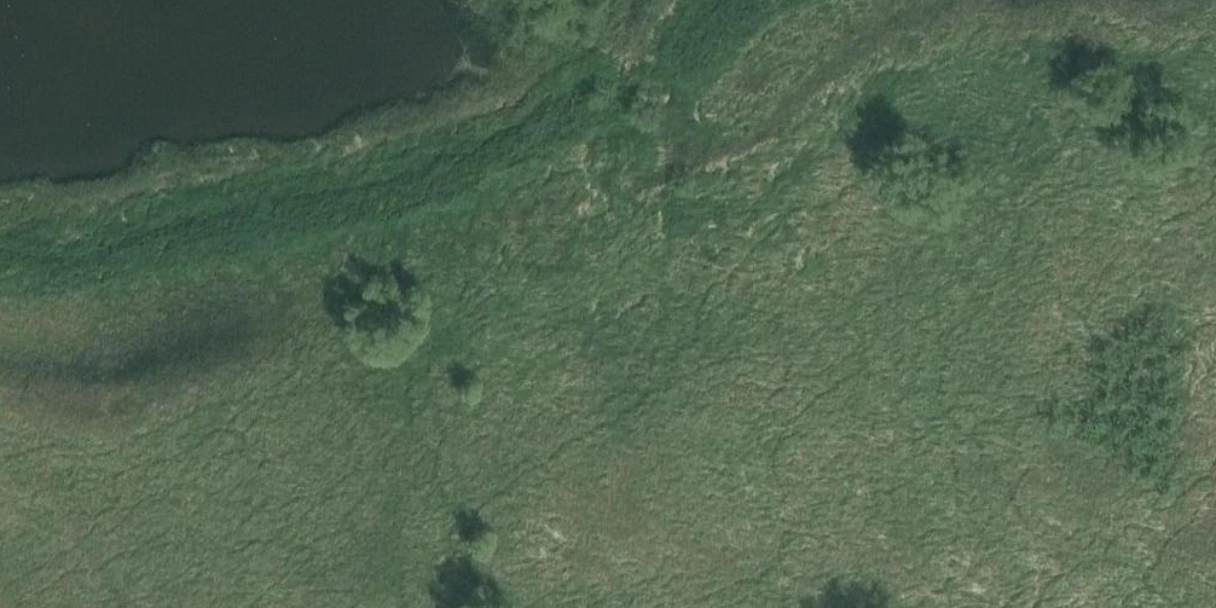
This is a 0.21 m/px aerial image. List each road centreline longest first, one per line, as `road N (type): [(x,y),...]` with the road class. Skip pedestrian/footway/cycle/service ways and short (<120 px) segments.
road 1 (track): [(0,271),(73,266),(341,213),(495,163),(564,137),(681,71),(753,0)]

